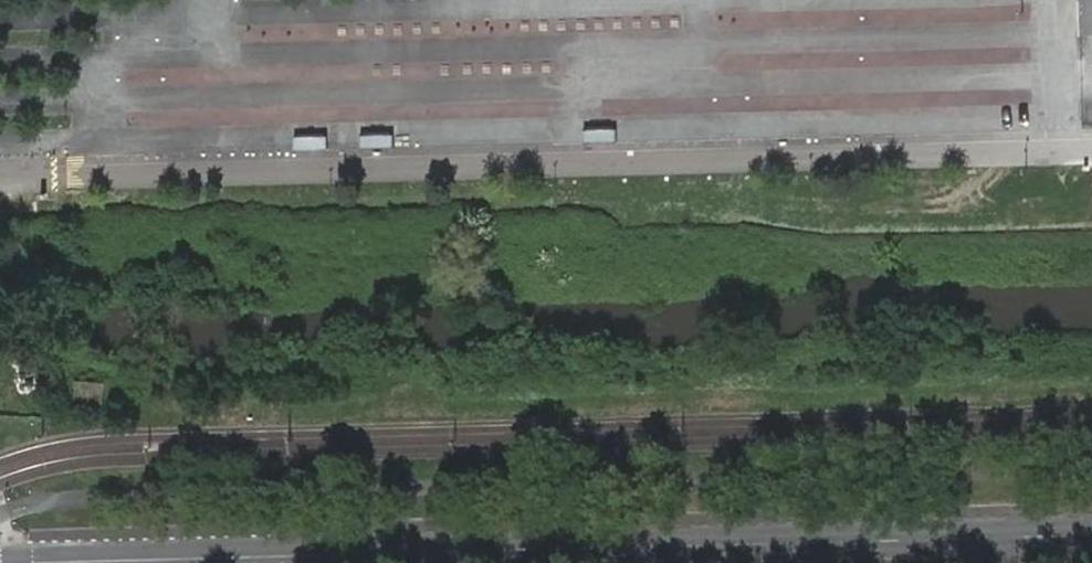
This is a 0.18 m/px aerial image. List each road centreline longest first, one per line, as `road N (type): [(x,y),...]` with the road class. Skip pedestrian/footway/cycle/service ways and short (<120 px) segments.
road 1 (unclassified): [(1091,537),(54,562)]

